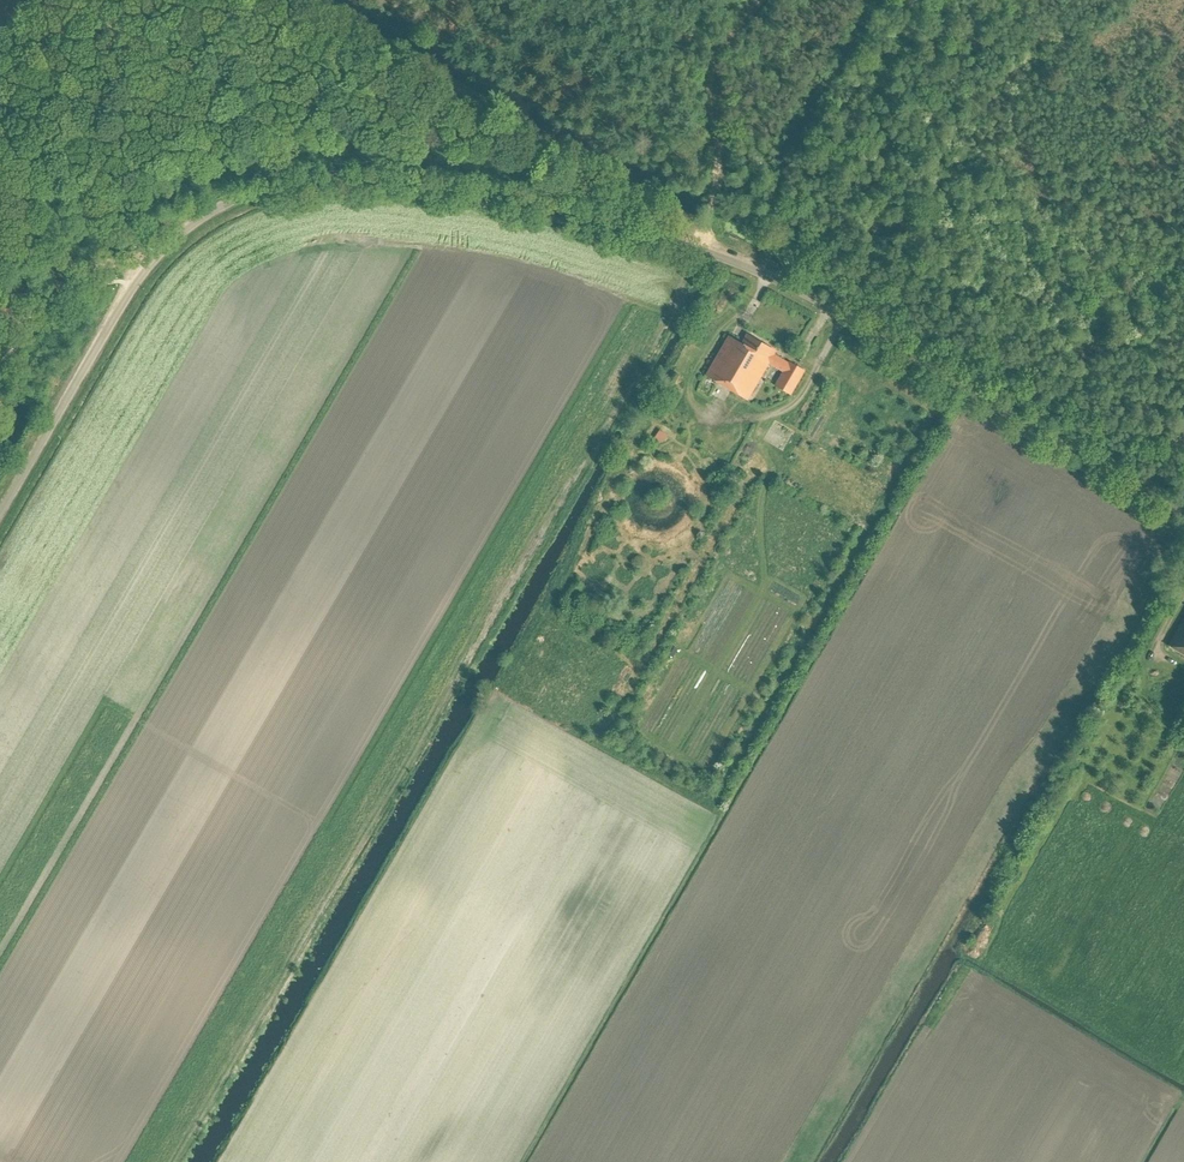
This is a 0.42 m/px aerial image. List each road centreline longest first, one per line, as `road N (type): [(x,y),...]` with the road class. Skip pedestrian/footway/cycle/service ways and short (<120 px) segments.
road 1 (unclassified): [(1183,515),(780,280),(499,192),(361,174),(272,183),(180,231),(140,273),(0,509)]
road 2 (track): [(693,247),(711,203),(711,64),(762,0)]

